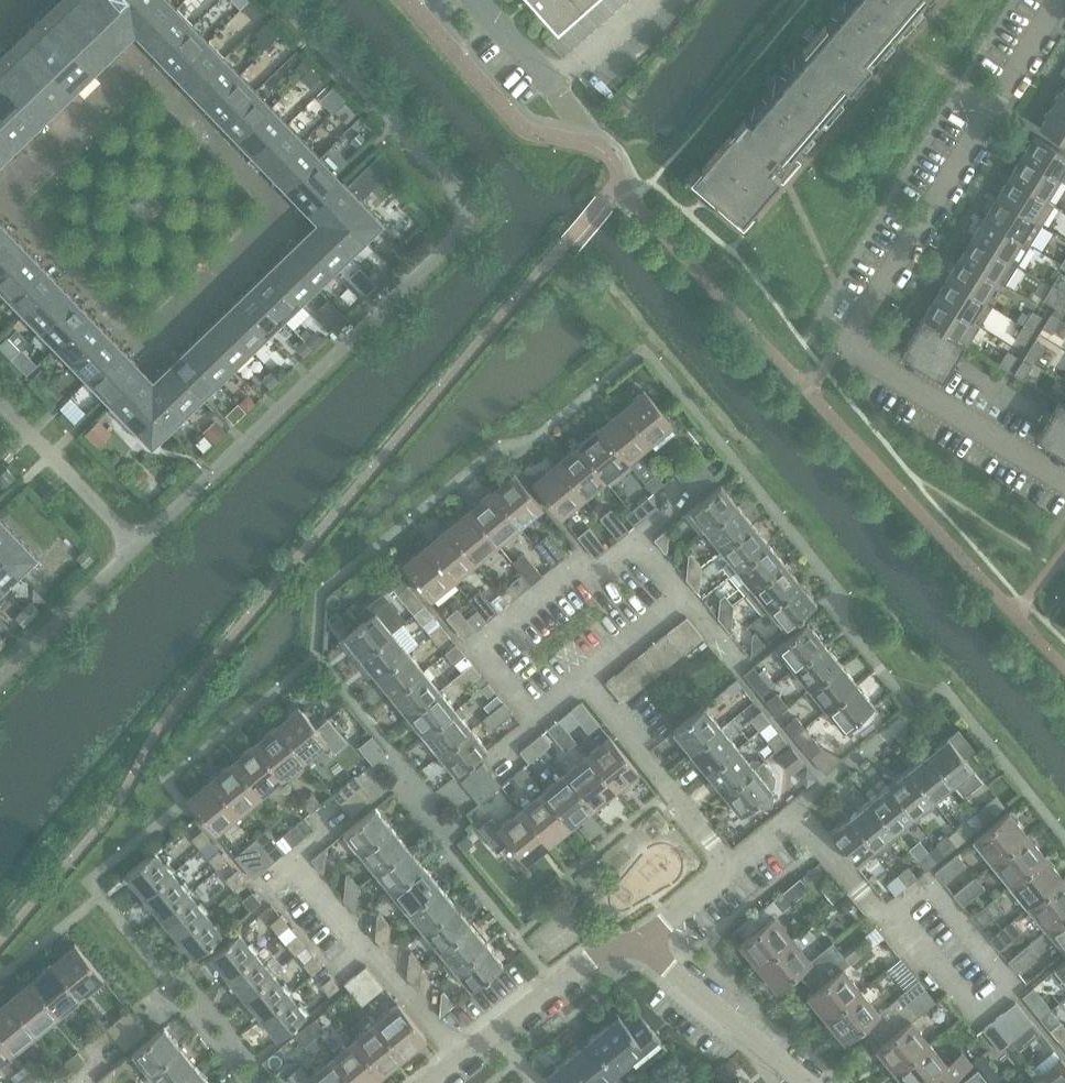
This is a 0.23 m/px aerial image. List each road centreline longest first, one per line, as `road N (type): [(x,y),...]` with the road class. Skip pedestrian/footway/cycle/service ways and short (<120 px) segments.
road 1 (residential): [(848,347),(1060,0)]
road 2 (residential): [(432,1082),(596,954),(651,952)]
road 3 (residential): [(848,347),(1064,480)]
road 4 (residential): [(733,874),(580,686)]
road 5 (residential): [(651,952),(811,1082)]

